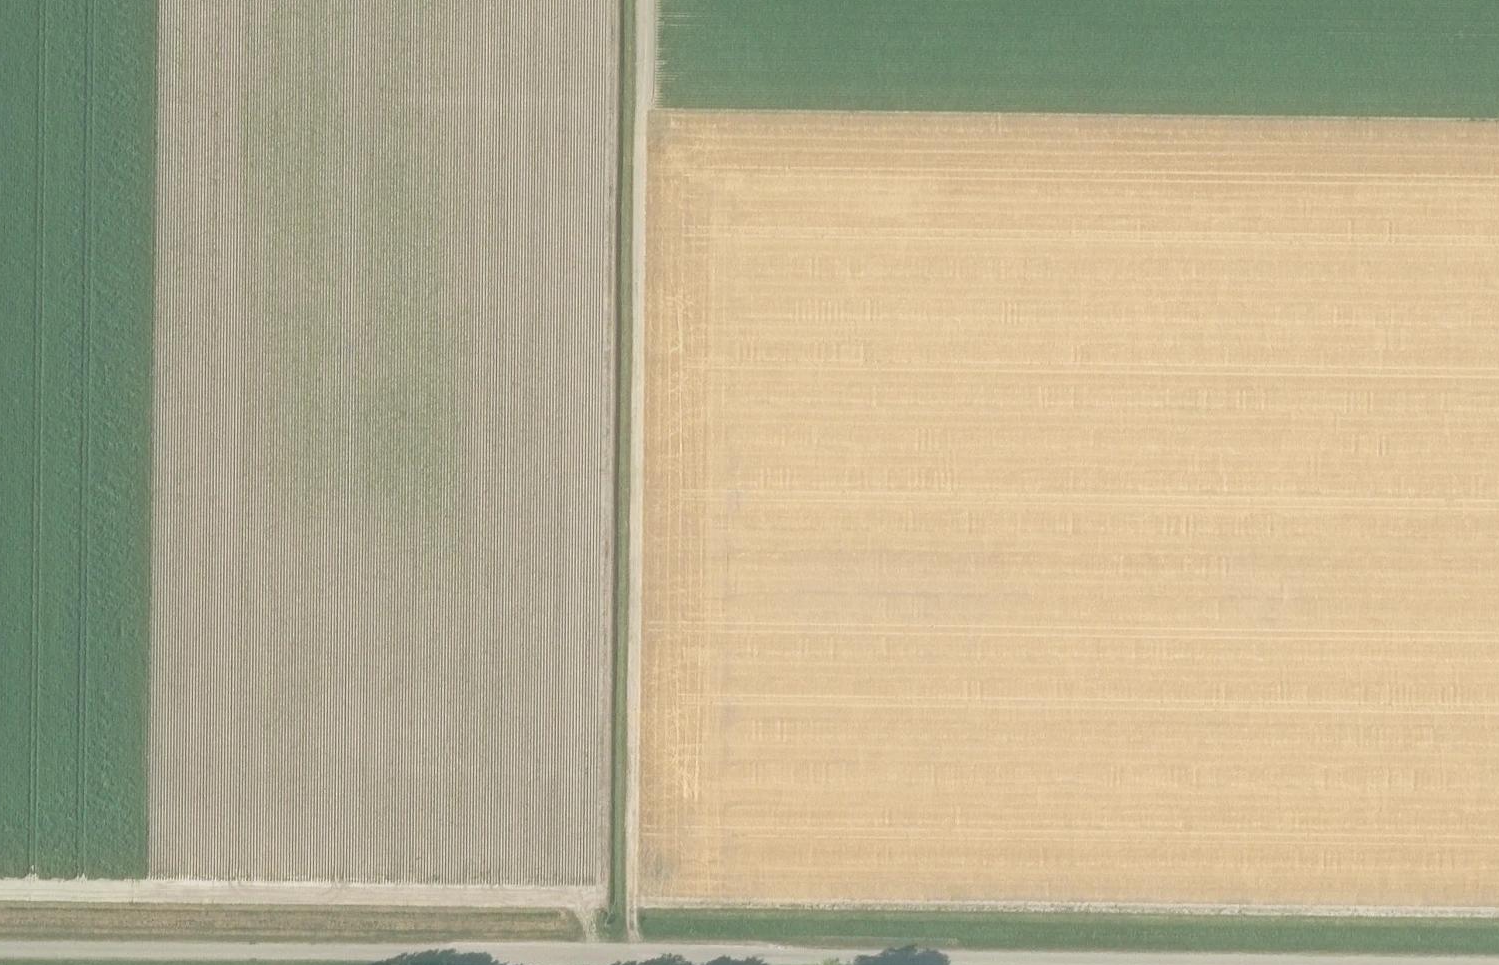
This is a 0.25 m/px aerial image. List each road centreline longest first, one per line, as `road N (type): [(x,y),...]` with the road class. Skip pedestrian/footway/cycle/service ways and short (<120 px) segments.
road 1 (unclassified): [(1498,964),(0,948)]

